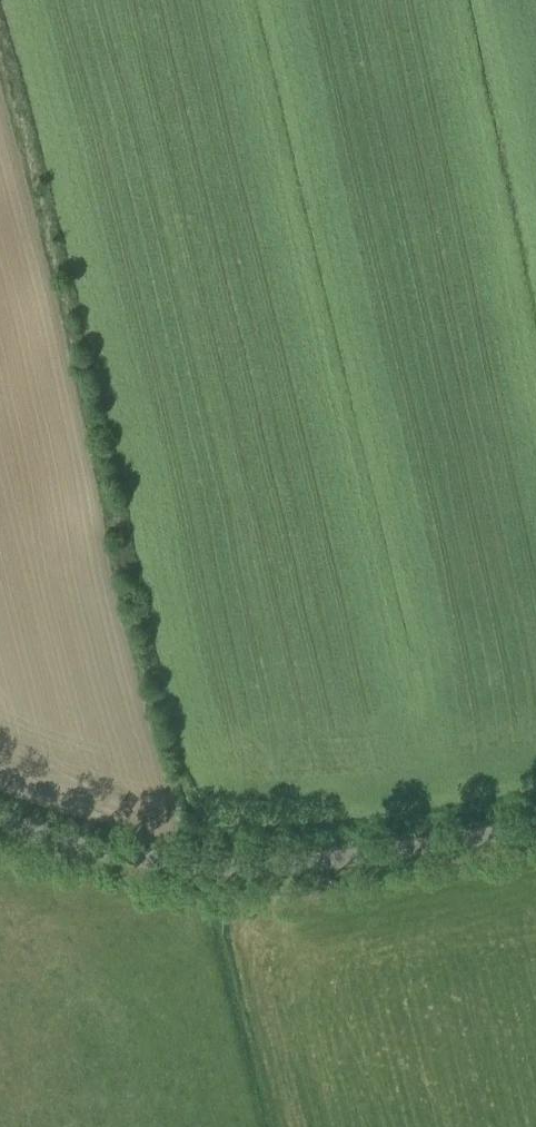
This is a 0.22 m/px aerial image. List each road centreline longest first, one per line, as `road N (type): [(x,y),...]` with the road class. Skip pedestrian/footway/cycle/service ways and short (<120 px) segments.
road 1 (unclassified): [(535,817),(198,865),(114,856),(0,824)]

